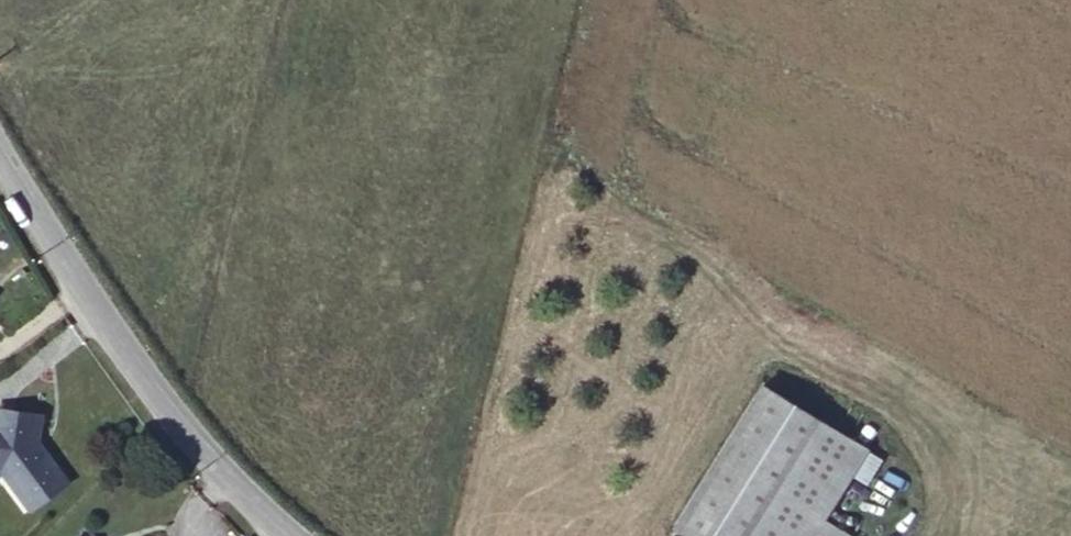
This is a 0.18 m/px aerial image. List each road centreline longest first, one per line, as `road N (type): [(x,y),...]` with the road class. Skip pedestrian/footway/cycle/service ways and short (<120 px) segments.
road 1 (tertiary): [(291,535),(176,424),(0,150)]

